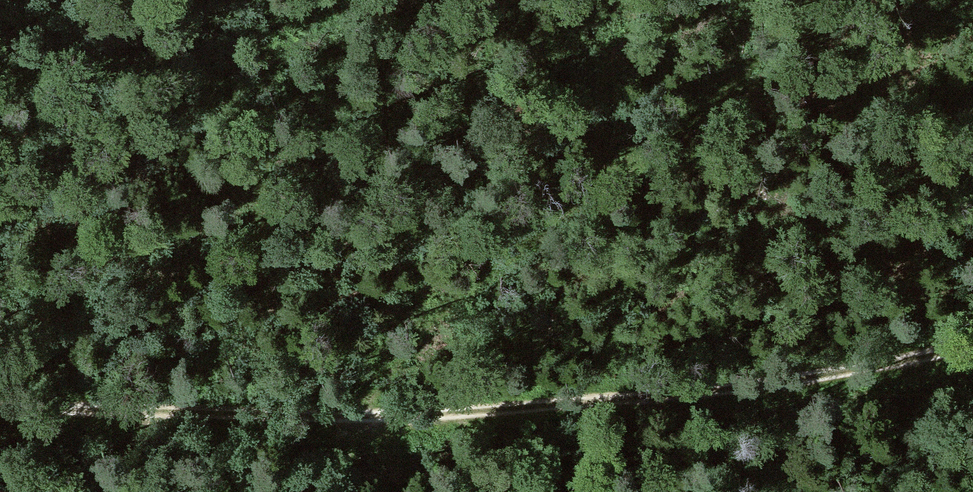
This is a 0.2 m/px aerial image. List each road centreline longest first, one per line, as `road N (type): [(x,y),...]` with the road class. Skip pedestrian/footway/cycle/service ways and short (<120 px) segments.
road 1 (track): [(972,348),(793,381),(481,412),(0,415)]
road 2 (track): [(336,418),(436,316),(701,107),(809,0)]

